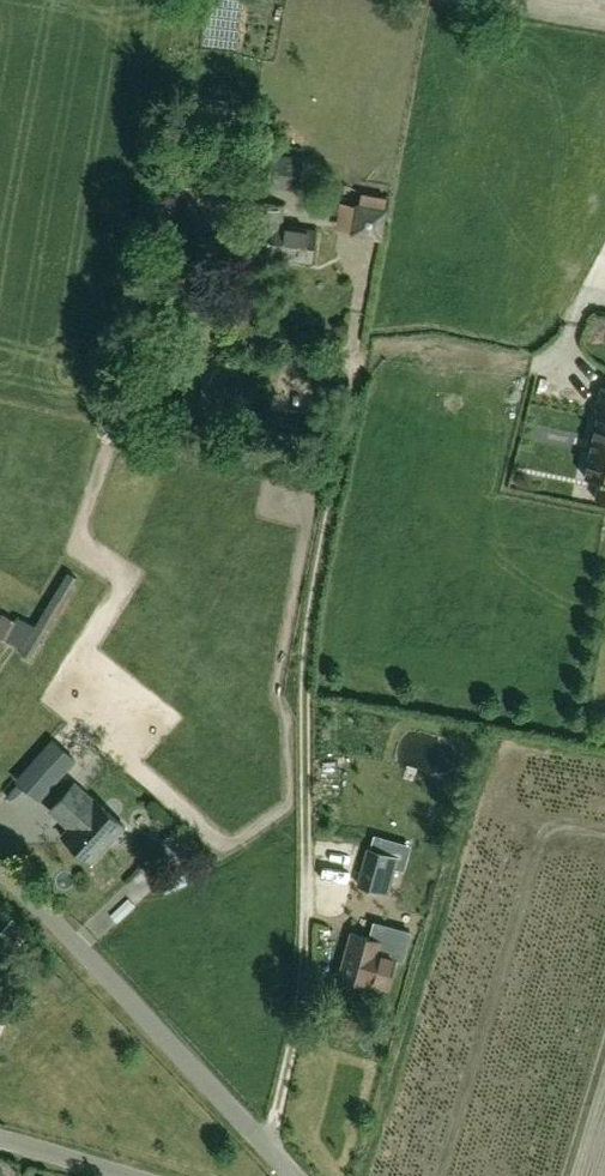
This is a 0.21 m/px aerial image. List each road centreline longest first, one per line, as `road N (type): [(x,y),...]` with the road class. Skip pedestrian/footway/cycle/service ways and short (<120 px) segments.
road 1 (unclassified): [(293,1175),(35,899),(0,873)]
road 2 (unclassified): [(0,1140),(122,1175)]

